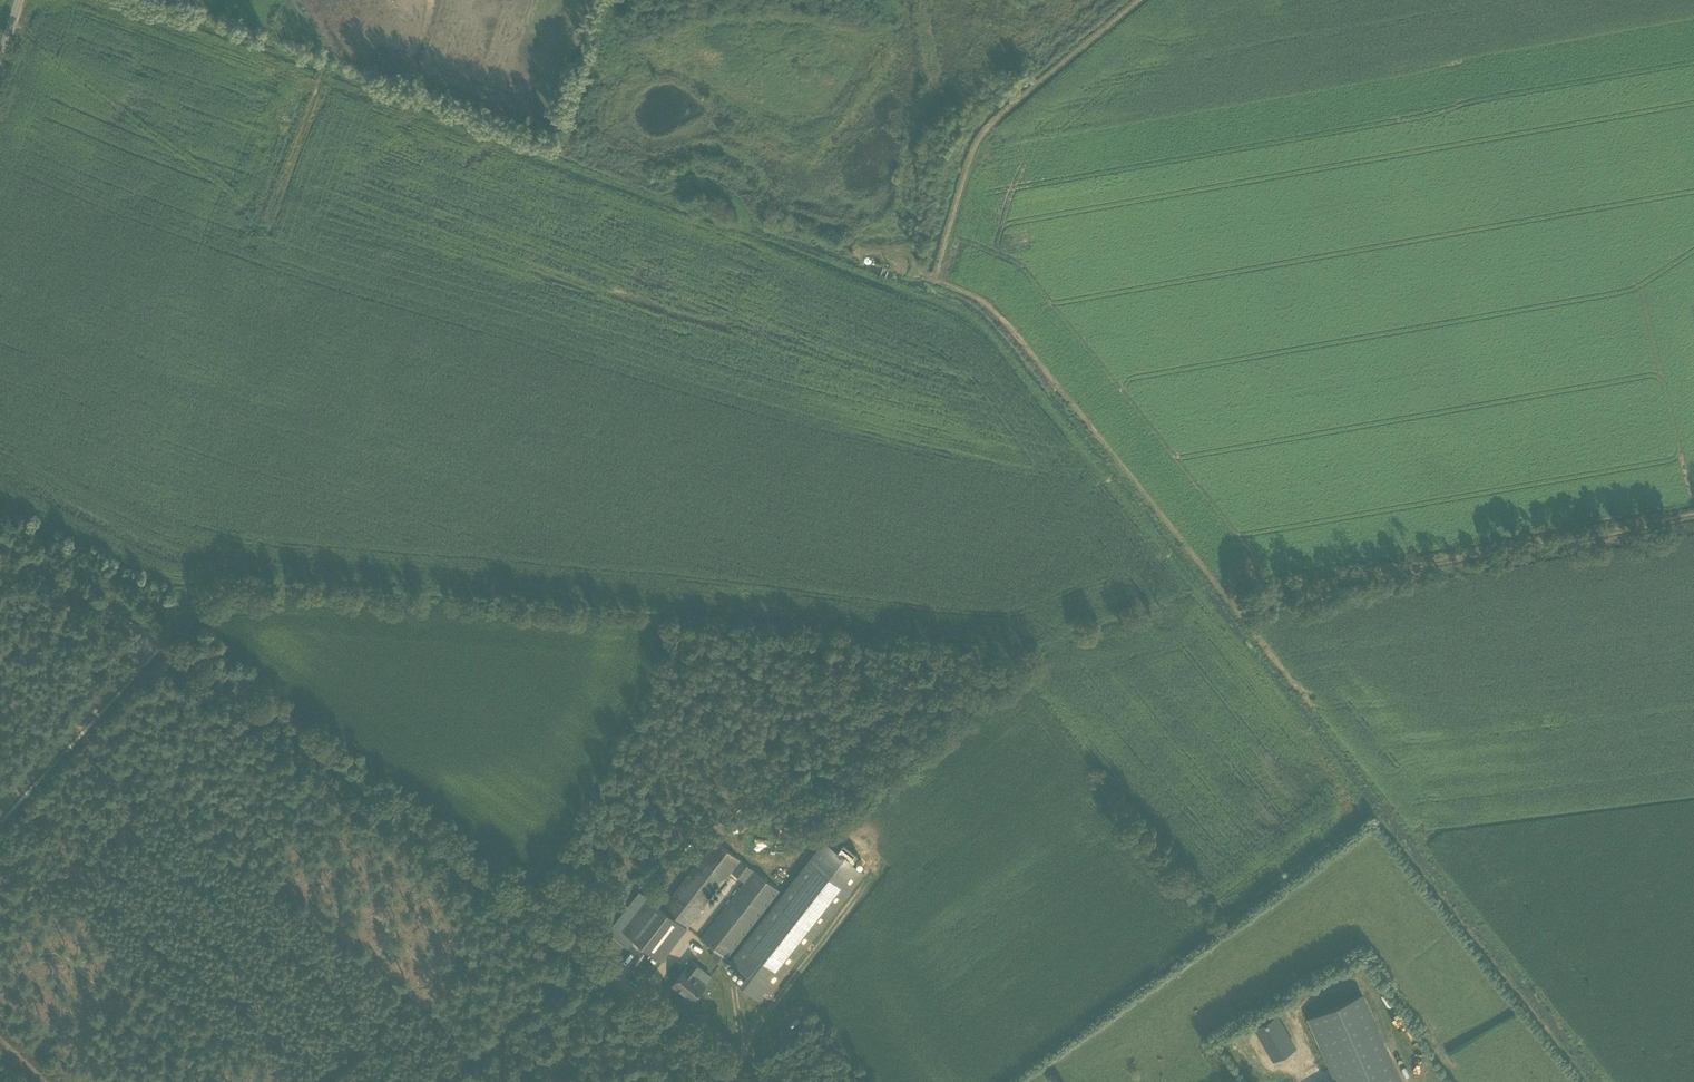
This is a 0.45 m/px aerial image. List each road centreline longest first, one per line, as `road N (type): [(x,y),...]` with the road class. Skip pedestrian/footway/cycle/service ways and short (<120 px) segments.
road 1 (unclassified): [(734,1081),(229,689),(0,546)]
road 2 (track): [(154,642),(0,809)]
road 3 (track): [(447,1081),(585,959)]

